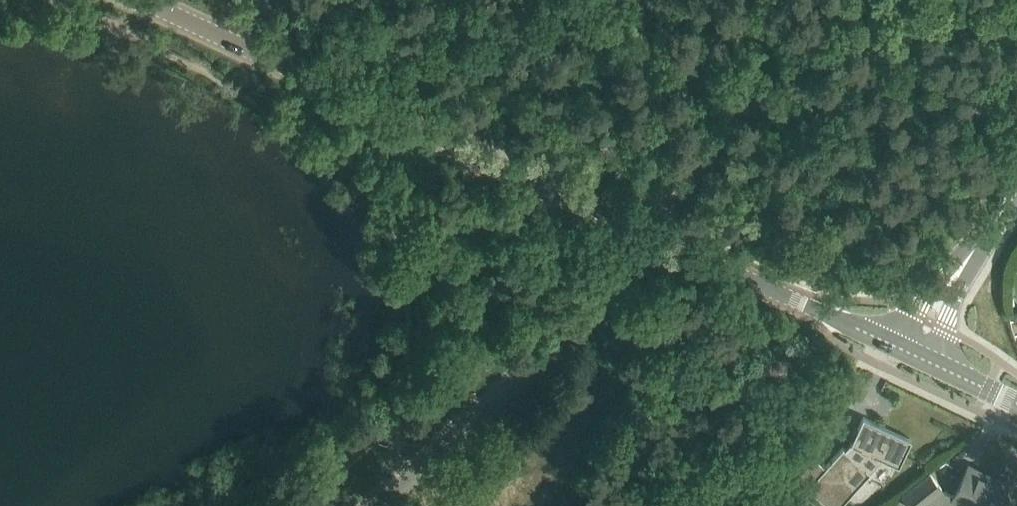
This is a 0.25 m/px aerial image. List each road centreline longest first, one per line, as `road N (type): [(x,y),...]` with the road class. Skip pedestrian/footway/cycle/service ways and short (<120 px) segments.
road 1 (secondary): [(652,235),(147,0)]
road 2 (unclassified): [(376,505),(623,272),(652,235)]
road 3 (secondary): [(917,351),(652,235)]
road 4 (tertiary): [(917,351),(941,296),(1016,196)]

